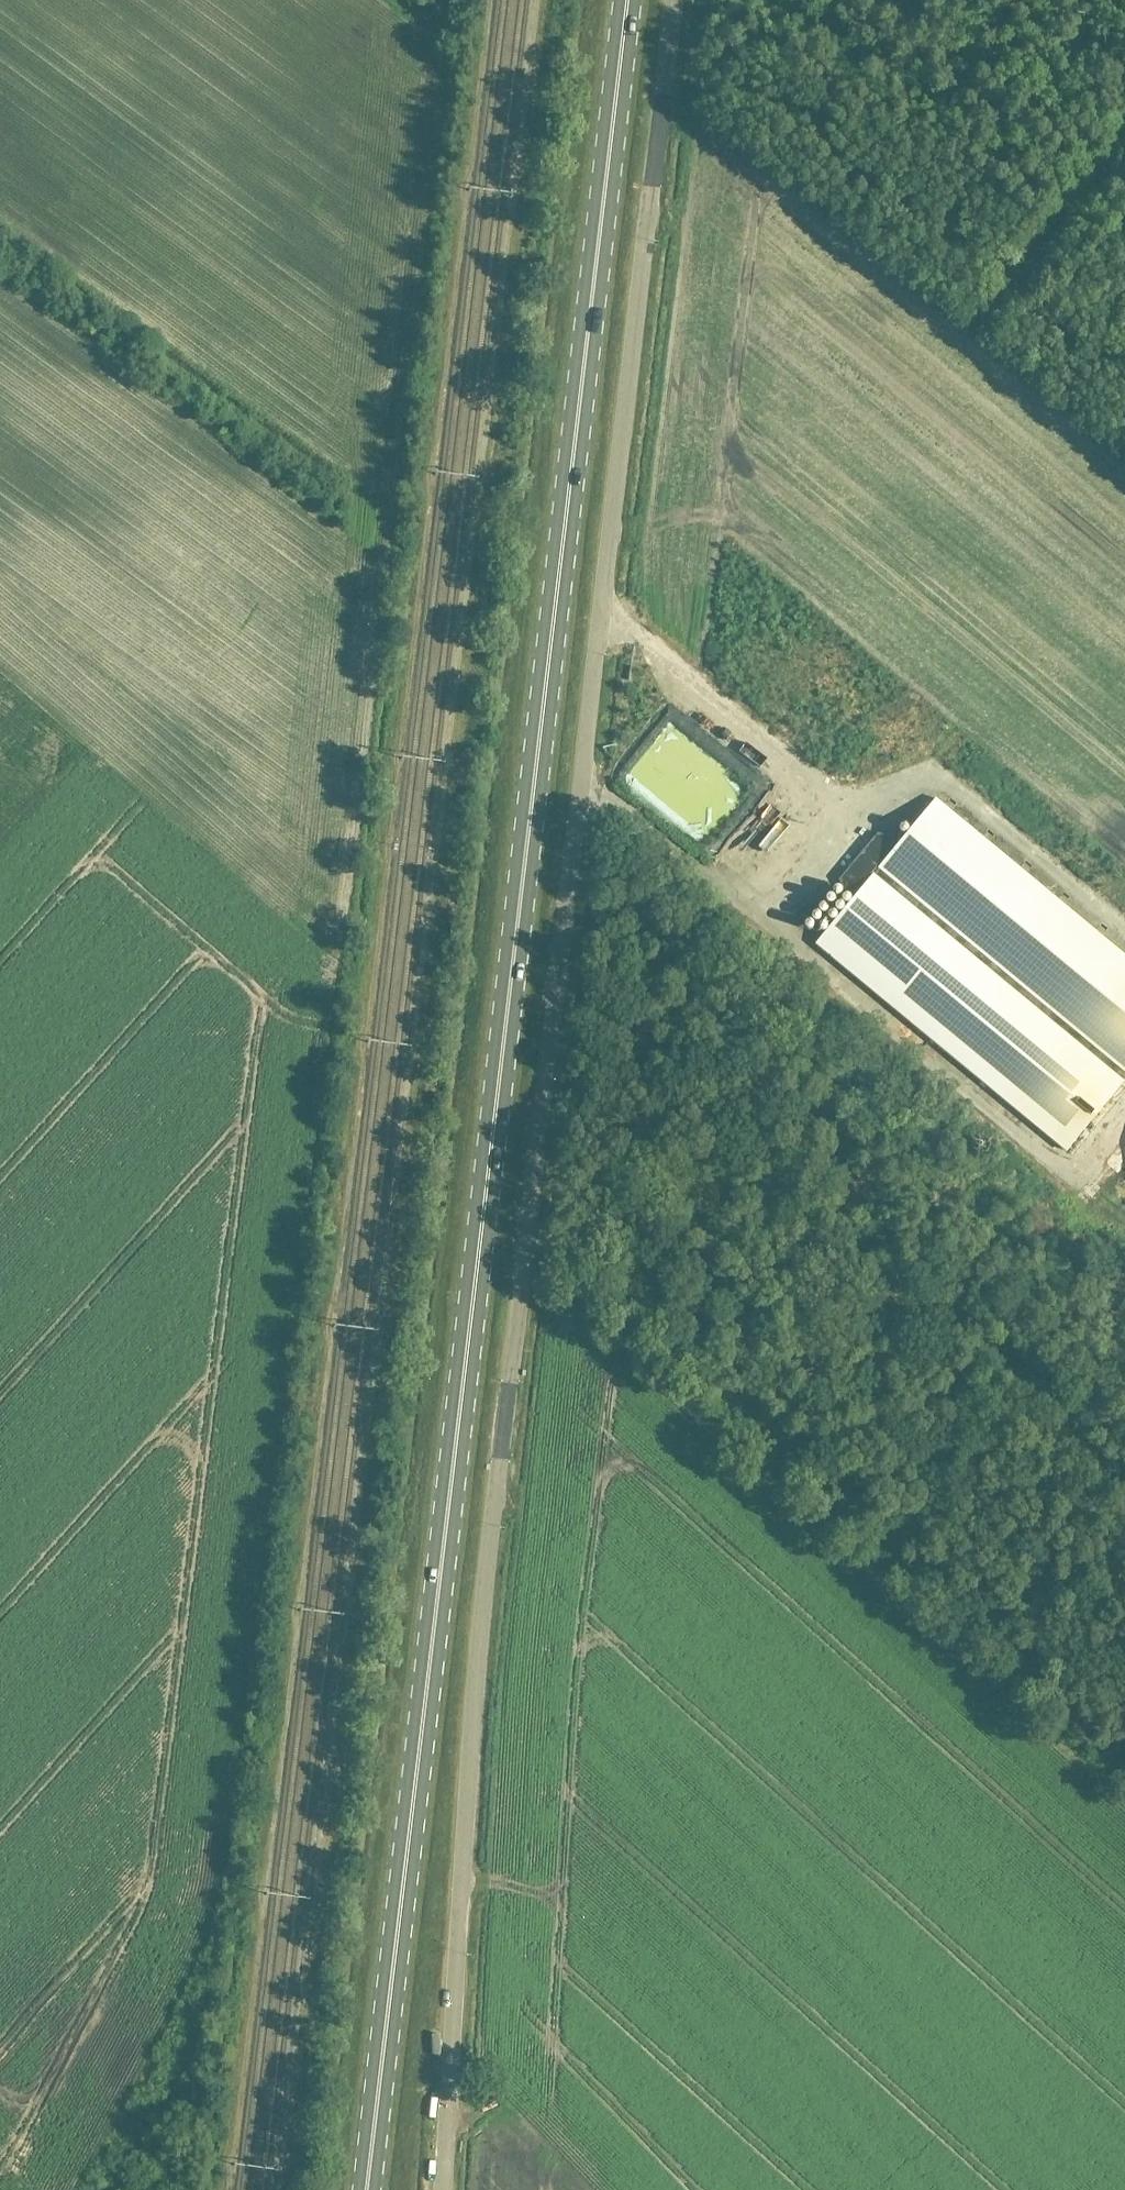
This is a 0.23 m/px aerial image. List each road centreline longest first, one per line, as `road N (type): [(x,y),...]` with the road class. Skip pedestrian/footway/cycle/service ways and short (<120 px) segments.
road 1 (primary): [(367,2189),(629,0)]
road 2 (unclassified): [(437,2189),(468,1748),(670,0)]

